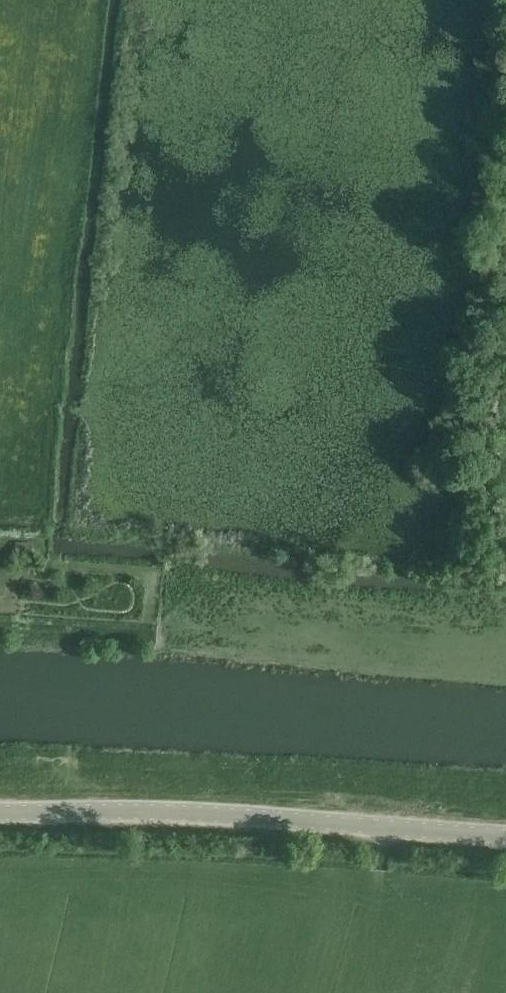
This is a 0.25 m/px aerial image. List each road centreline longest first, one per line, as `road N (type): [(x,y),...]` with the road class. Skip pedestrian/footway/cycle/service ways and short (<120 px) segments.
road 1 (tertiary): [(505,837),(199,813),(0,812)]

